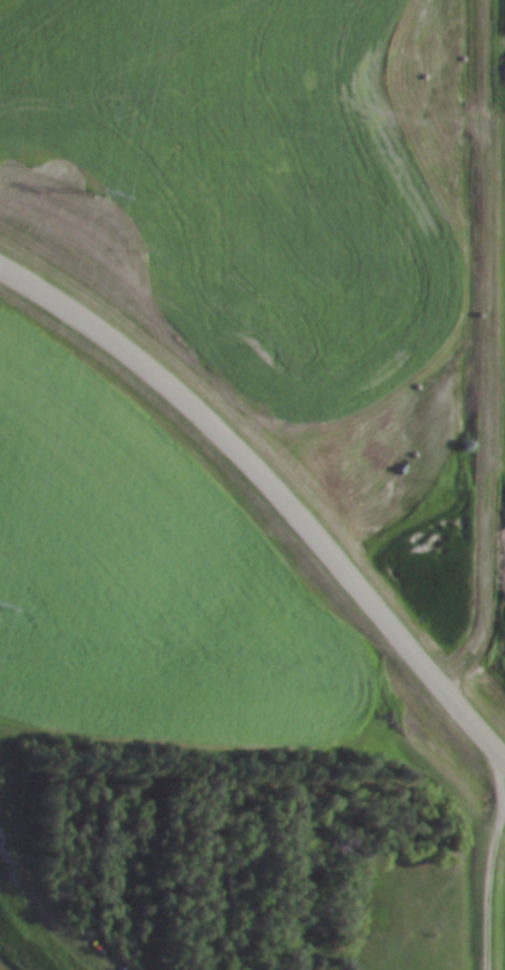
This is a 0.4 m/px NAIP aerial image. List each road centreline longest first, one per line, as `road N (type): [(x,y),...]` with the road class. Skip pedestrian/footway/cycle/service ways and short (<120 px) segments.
road 1 (tertiary): [(504,754),(255,464),(151,369),(0,264)]
road 2 (track): [(488,0),(486,612),(473,654),(446,687)]

